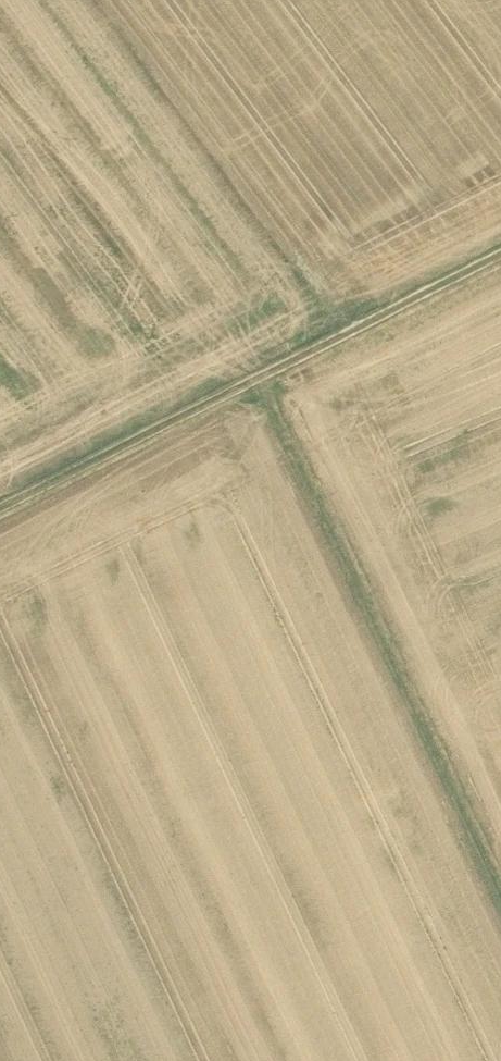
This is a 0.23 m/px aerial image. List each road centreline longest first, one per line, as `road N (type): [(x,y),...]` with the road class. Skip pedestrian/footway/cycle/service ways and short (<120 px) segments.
road 1 (track): [(0,512),(500,255)]
road 2 (track): [(500,881),(262,377)]

